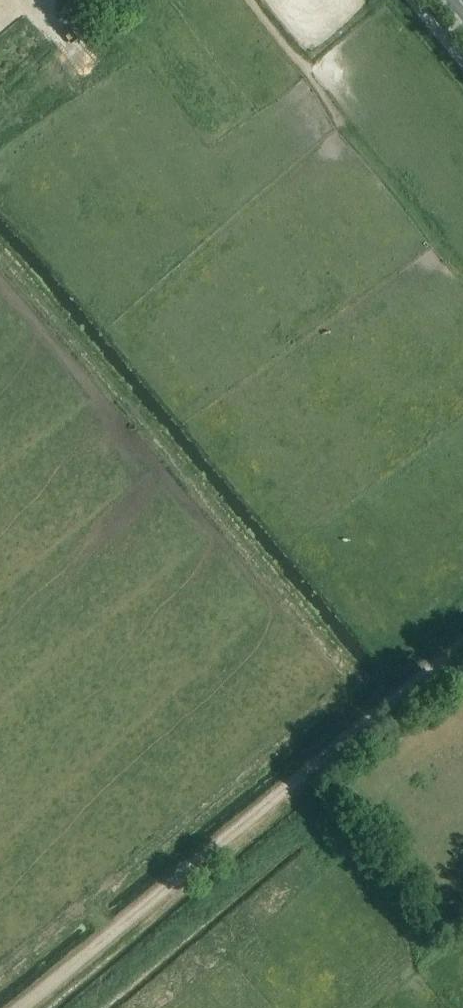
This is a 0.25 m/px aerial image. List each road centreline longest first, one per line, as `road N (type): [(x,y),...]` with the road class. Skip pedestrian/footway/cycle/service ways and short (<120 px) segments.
road 1 (track): [(20,1007),(462,644)]

